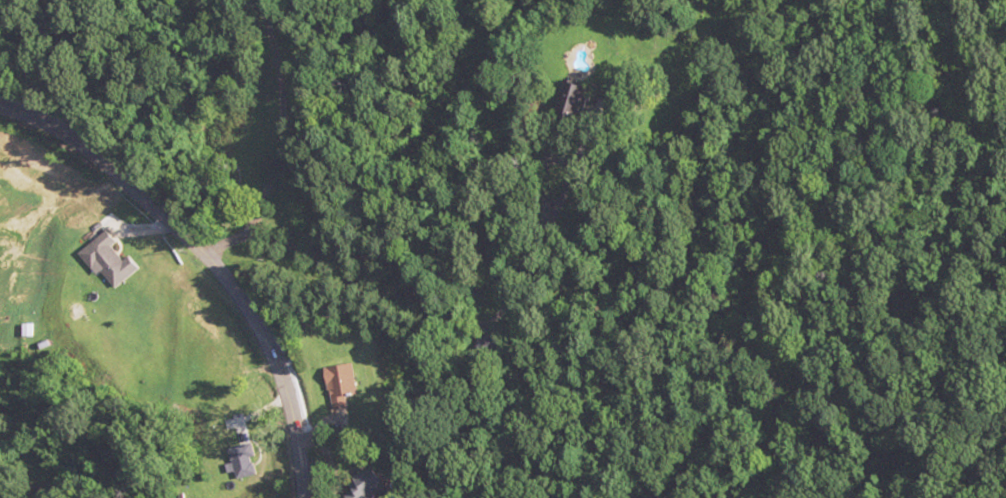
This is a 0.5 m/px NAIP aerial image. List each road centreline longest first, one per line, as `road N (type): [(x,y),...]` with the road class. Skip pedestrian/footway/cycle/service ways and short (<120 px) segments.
road 1 (residential): [(265,497),(270,463),(195,261),(59,119),(0,90)]

